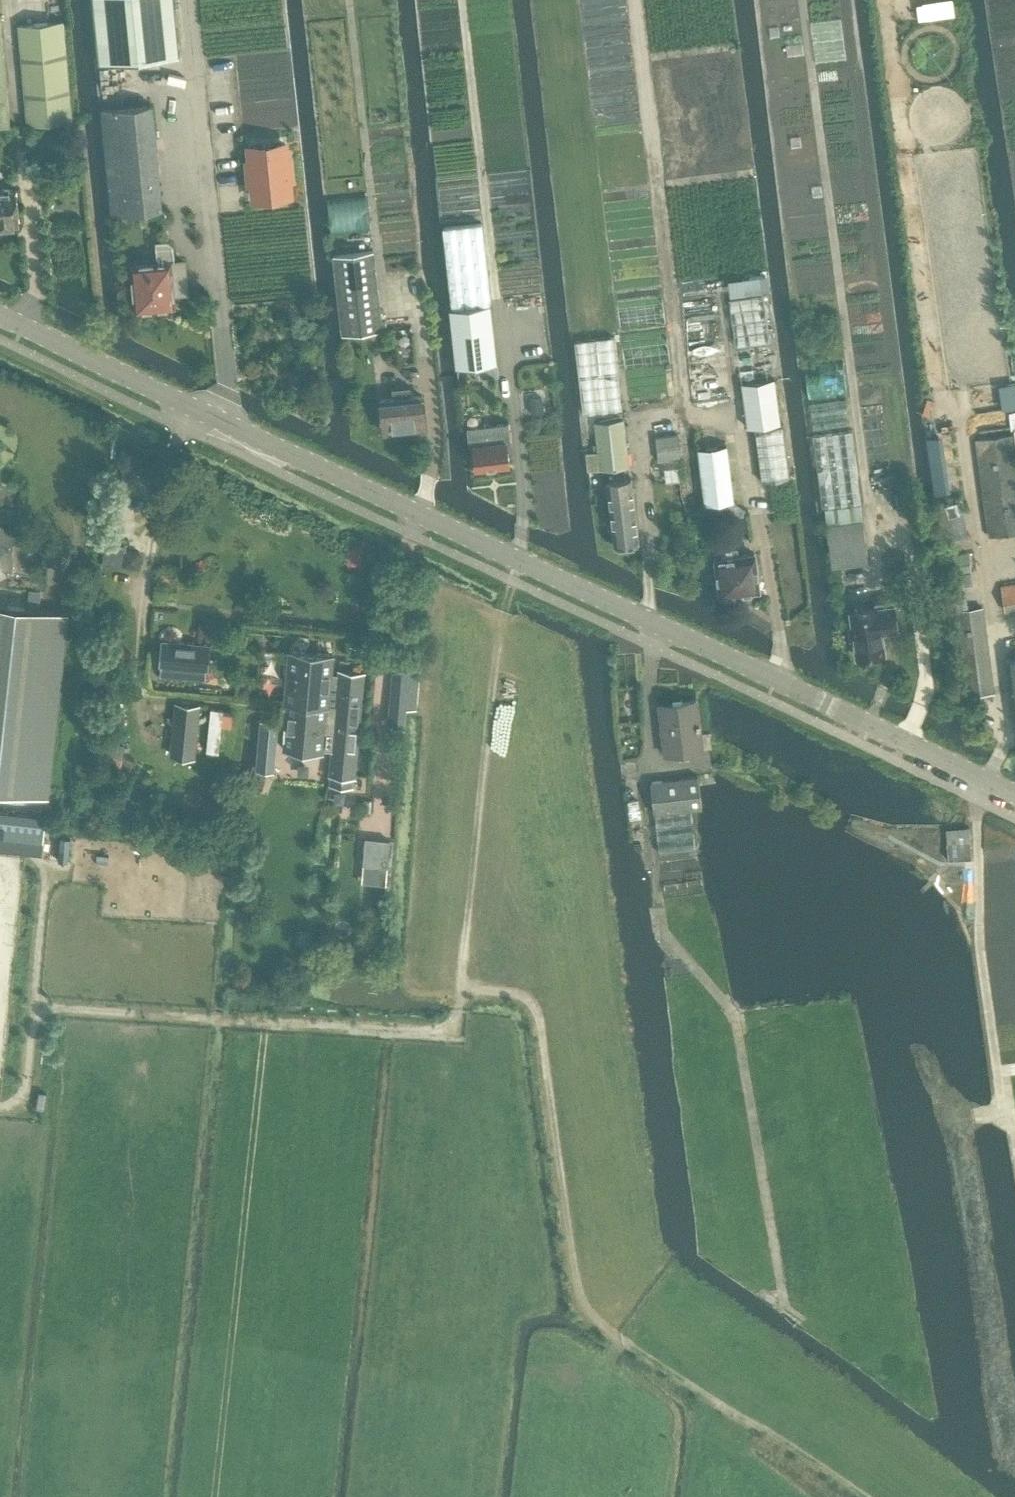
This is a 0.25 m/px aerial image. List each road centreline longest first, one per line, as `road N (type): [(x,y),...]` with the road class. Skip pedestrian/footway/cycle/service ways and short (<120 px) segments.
road 1 (tertiary): [(1014,798),(0,314)]
road 2 (track): [(858,397),(807,0)]
road 3 (track): [(398,316),(358,0)]
road 4 (track): [(501,304),(464,0)]

